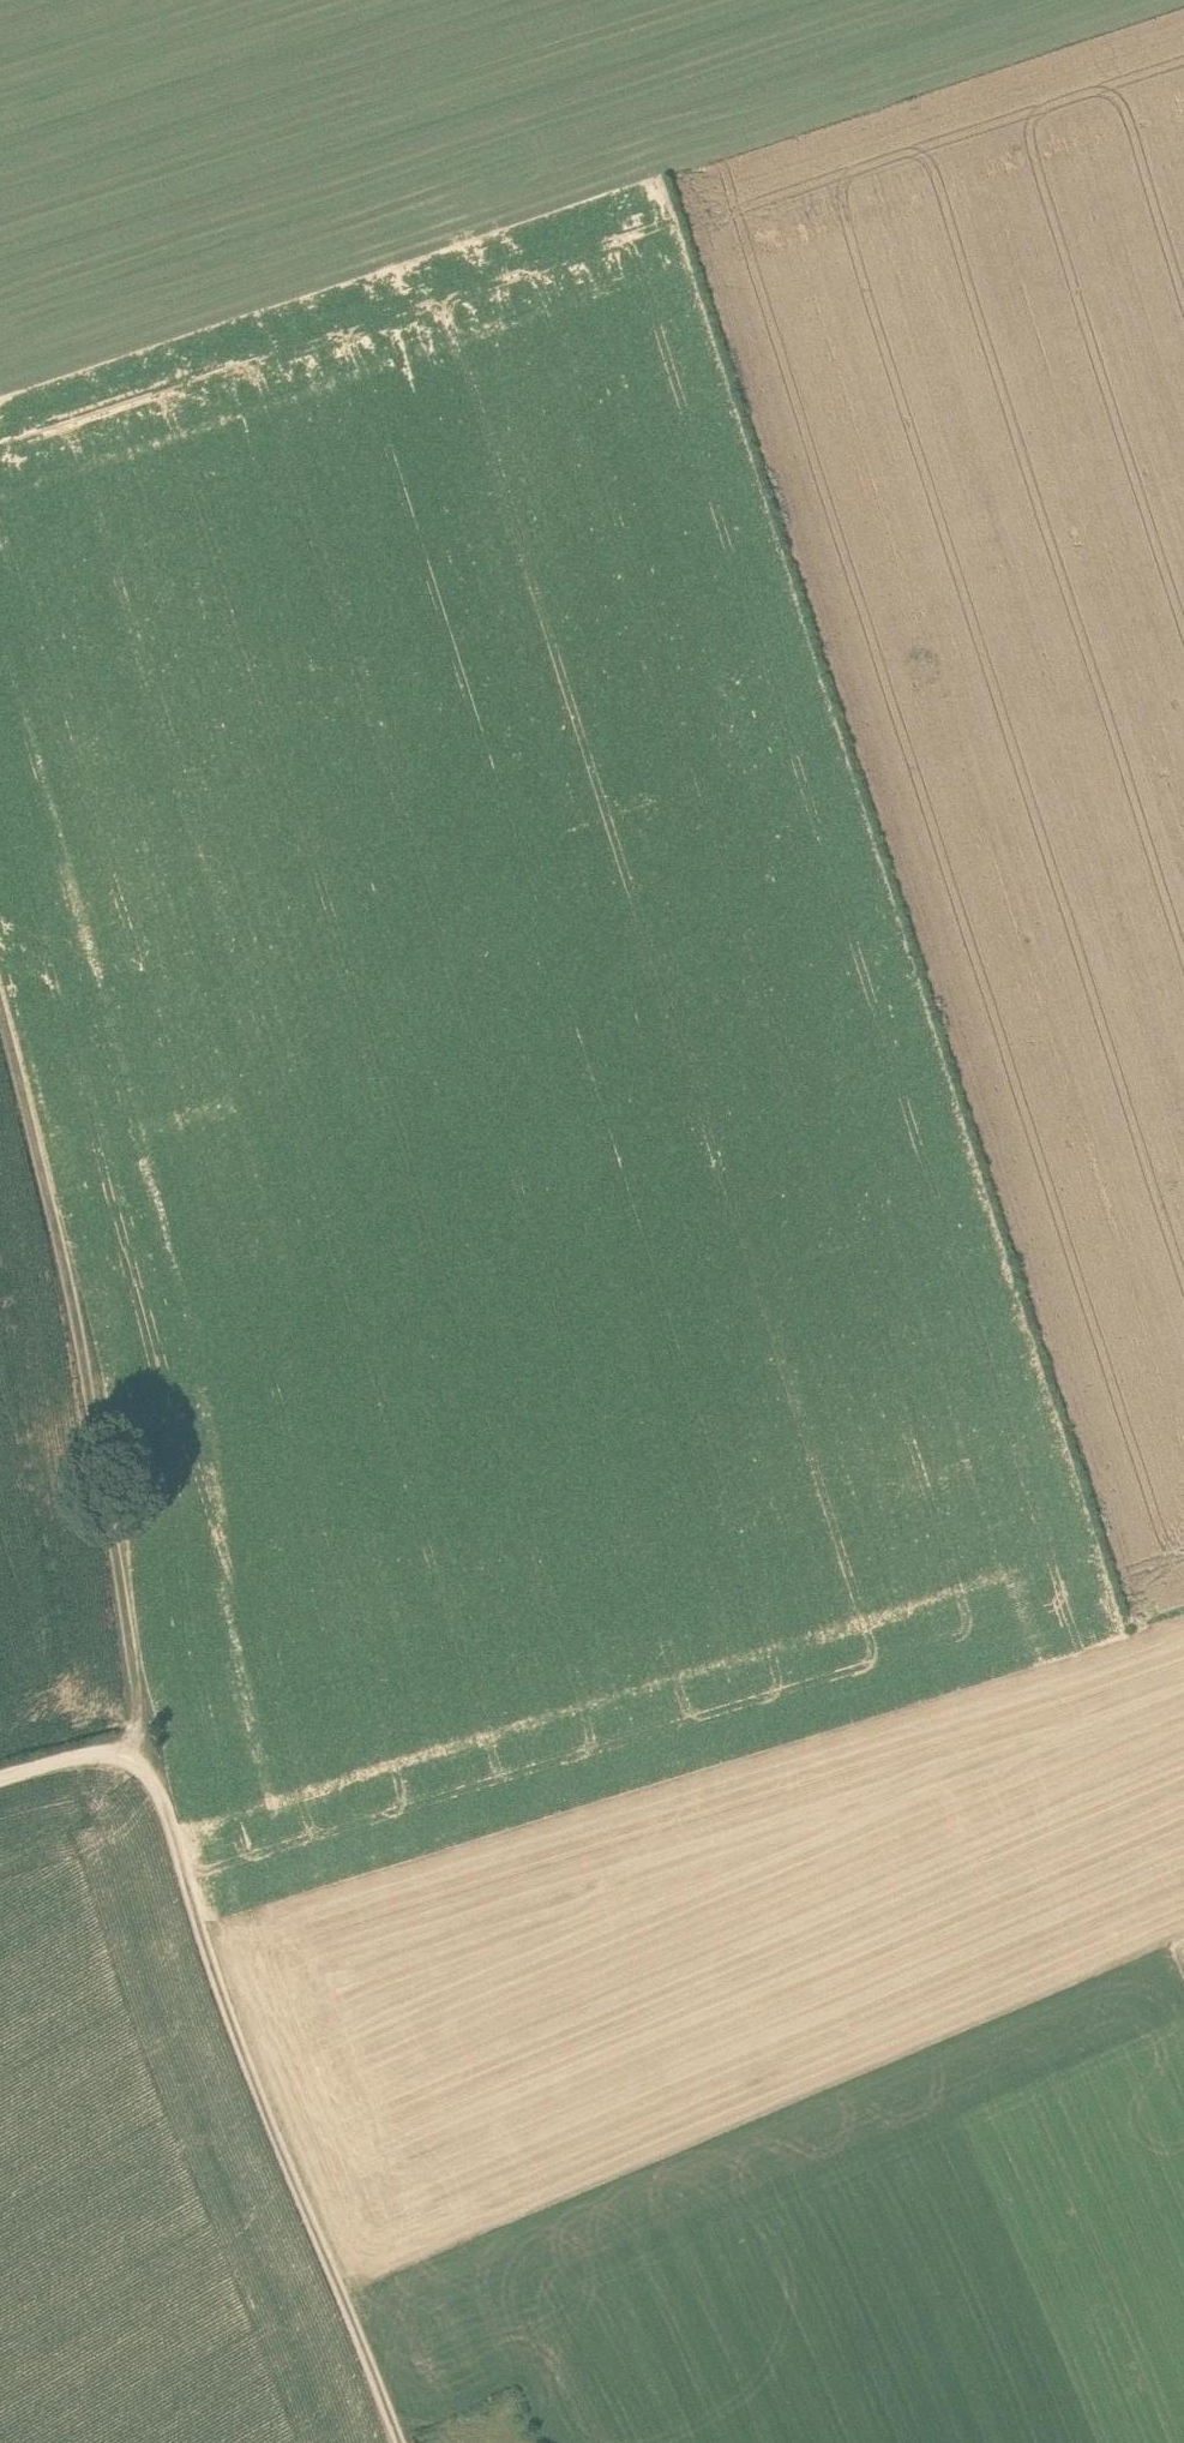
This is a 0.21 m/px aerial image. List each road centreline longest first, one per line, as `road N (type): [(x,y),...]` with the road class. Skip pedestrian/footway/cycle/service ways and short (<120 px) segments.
road 1 (track): [(138,1747),(76,1323),(0,1010)]
road 2 (track): [(138,1747),(265,2112),(399,2442)]
road 3 (track): [(0,1776),(138,1747)]

